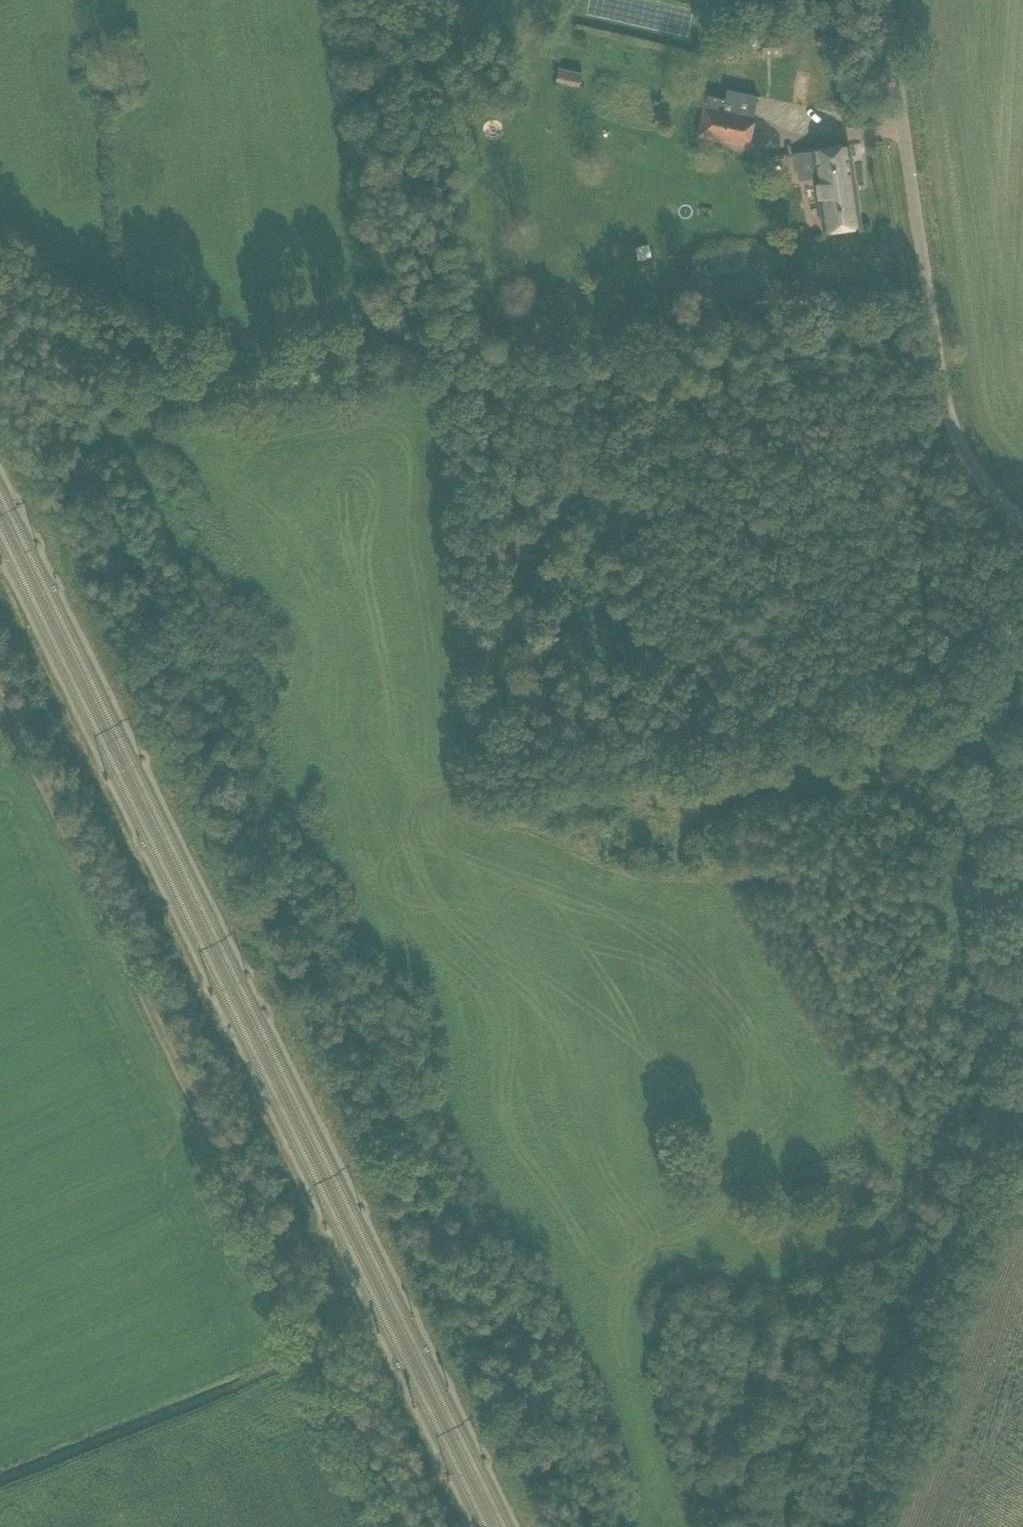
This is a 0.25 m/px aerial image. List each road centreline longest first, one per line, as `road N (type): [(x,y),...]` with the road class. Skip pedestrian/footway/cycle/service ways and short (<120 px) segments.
road 1 (track): [(390,1526),(0,698)]
road 2 (unclassified): [(1022,519),(984,452),(887,0)]

